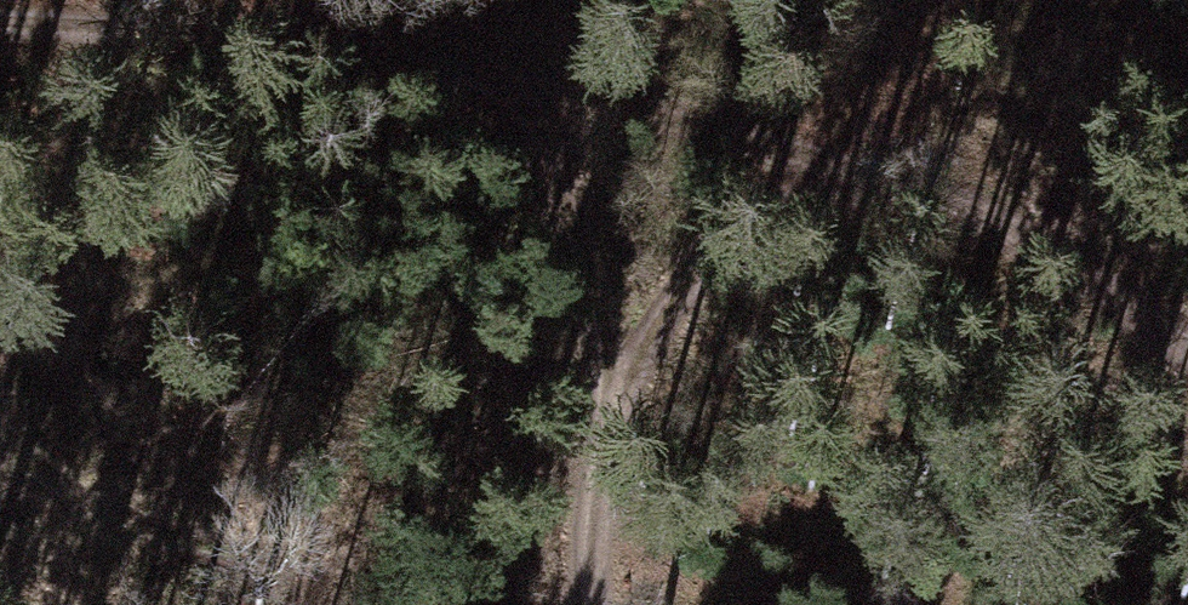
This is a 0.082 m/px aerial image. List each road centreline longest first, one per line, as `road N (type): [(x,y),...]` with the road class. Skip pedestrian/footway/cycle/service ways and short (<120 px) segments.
road 1 (track): [(0,7),(81,7),(461,49),(883,164),(1187,357)]
road 2 (track): [(605,604),(596,527),(625,317),(461,49)]
road 3 (track): [(625,317),(883,164)]

